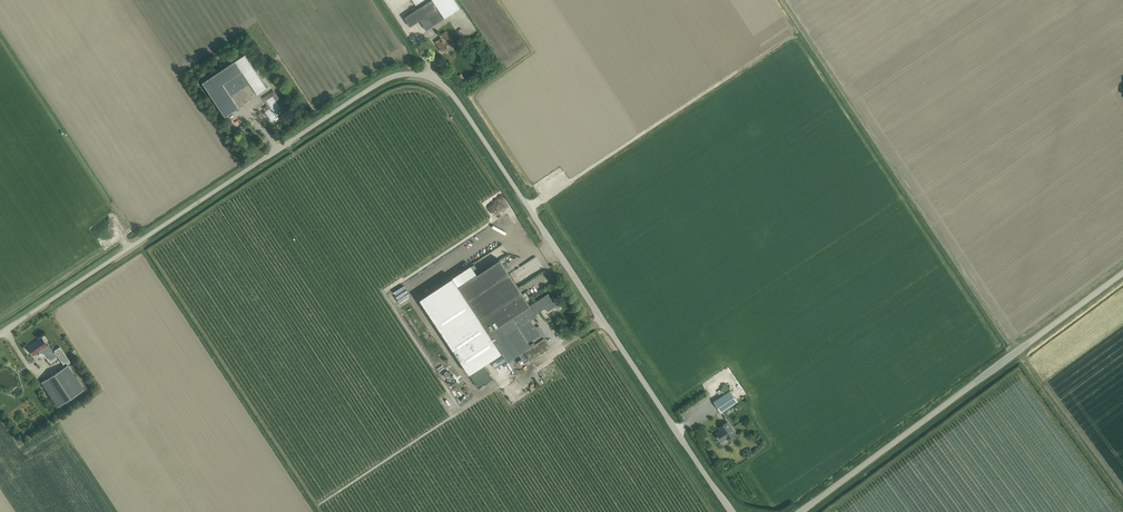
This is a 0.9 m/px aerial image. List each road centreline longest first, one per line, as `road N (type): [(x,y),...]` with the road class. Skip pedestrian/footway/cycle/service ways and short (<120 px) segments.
road 1 (unclassified): [(0,333),(371,88),(419,75),(444,86),(471,121),(732,511)]
road 2 (unclassified): [(801,511),(1122,276)]

